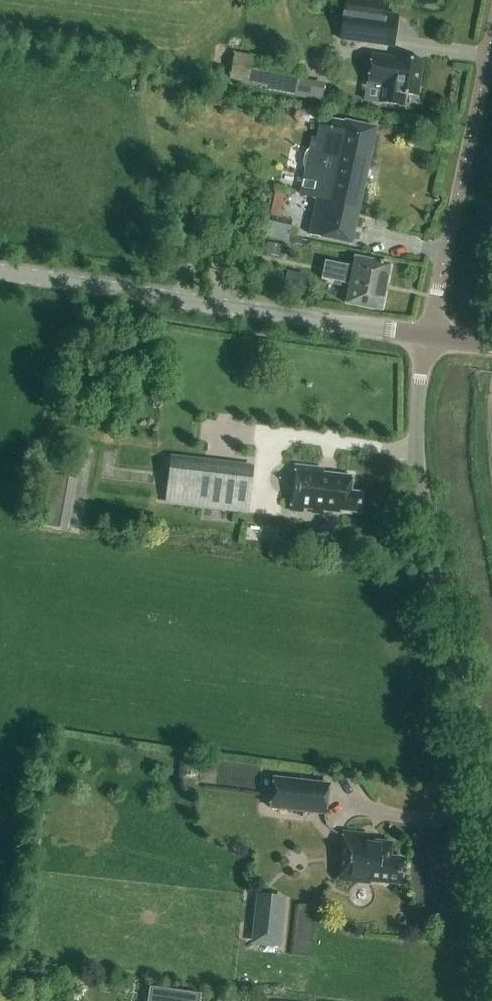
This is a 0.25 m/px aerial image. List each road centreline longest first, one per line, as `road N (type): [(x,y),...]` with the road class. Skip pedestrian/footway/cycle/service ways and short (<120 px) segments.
road 1 (unclassified): [(491,862),(415,440),(428,336)]
road 2 (tertiary): [(428,336),(0,277)]

